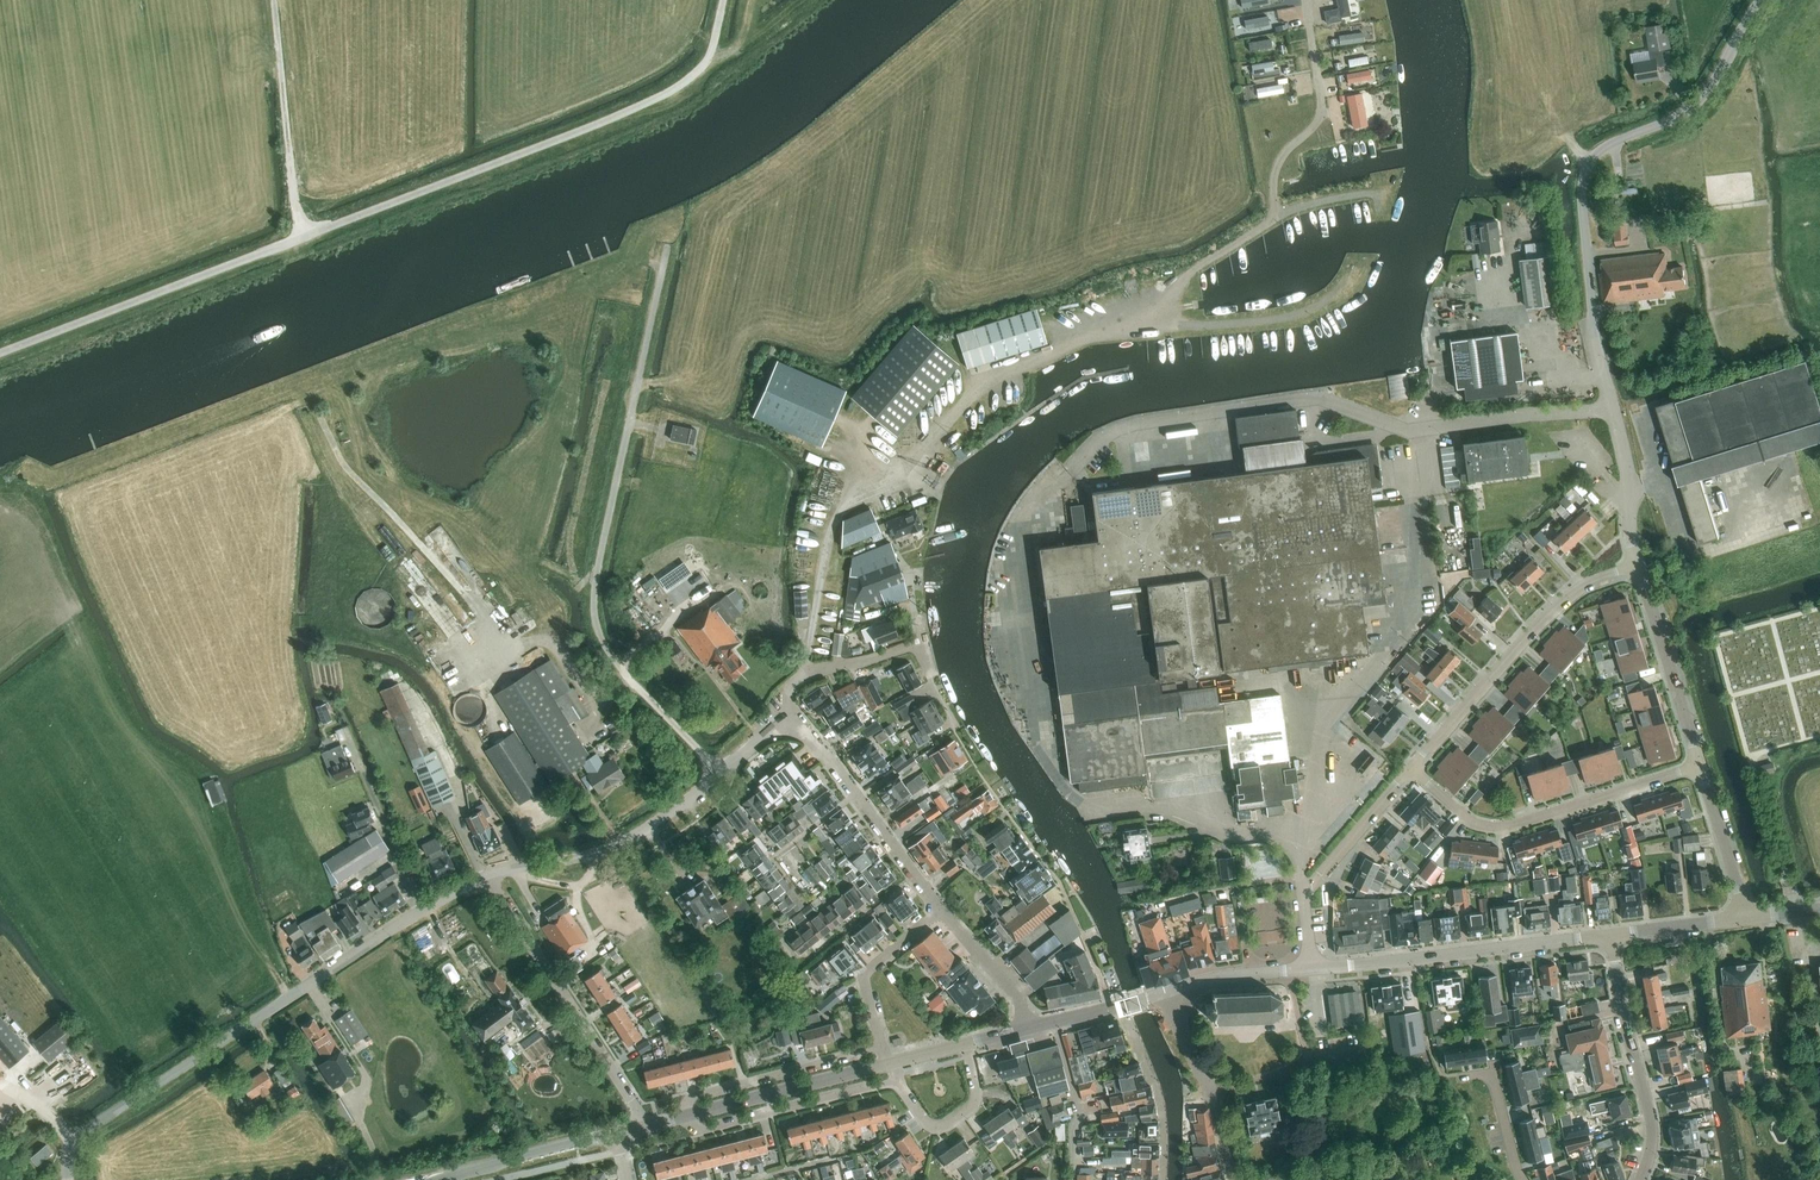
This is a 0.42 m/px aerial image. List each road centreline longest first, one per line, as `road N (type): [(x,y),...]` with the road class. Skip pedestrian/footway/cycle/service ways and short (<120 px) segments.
road 1 (unclassified): [(0,353),(671,91),(709,58),(724,0)]
road 2 (unclassified): [(723,774),(618,664),(595,613),(596,574),(668,248)]
road 3 (unclassified): [(1068,470),(1097,440),(1139,422),(1318,397),(1409,431),(1612,408)]
road 4 (unclassified): [(1612,408),(1595,338),(1584,174),(1614,141),(1695,103),(1759,0)]
road 5 (residential): [(1700,766),(1499,827),(1468,818),(1409,768)]
road 6 (track): [(315,407),(348,470),(514,654)]
road 7 (residential): [(1409,768),(1577,586),(1638,565)]
road 8 (secondary): [(1312,968),(1611,934)]
road 9 (residential): [(647,1125),(486,877)]
road 10 (residential): [(255,1020),(486,877)]
road 11 (residential): [(486,877),(602,850),(723,774)]
road 12 (unclassified): [(68,1179),(69,1150),(82,1134),(255,1020)]
road 13 (tertiary): [(1640,1179),(1652,1128),(1611,934)]
road 14 (secondary): [(647,1125),(887,1064)]
road 15 (residential): [(790,715),(941,909)]
road 16 (track): [(275,0),(304,237)]
road 17 (residential): [(1700,766),(1638,565)]
road 18 (residential): [(887,1064),(863,975),(941,909)]
road 19 (secondary): [(428,1179),(616,1134)]
road 20 (residential): [(1119,1006),(1160,1101),(1162,1179)]
road 21 (track): [(1165,325),(1288,317),(1338,292)]
road 22 (track): [(471,681),(530,643),(549,642),(596,711)]
road 23 (unclassified): [(790,715),(786,694),(806,674),(918,642)]
road 24 (residential): [(1302,892),(1409,768)]
road 25 (unclassified): [(1638,565),(1612,408)]
road 26 (residential): [(1747,918),(1700,766)]
road 27 (residential): [(941,909),(1019,999),(1027,1028)]
road 28 (secondary): [(1166,992),(1312,968)]
road 29 (residential): [(1526,1179),(1492,1071),(1458,1076)]
road 30 (secondary): [(887,1064),(1027,1028)]
road 31 (secondary): [(1611,934),(1747,918)]

